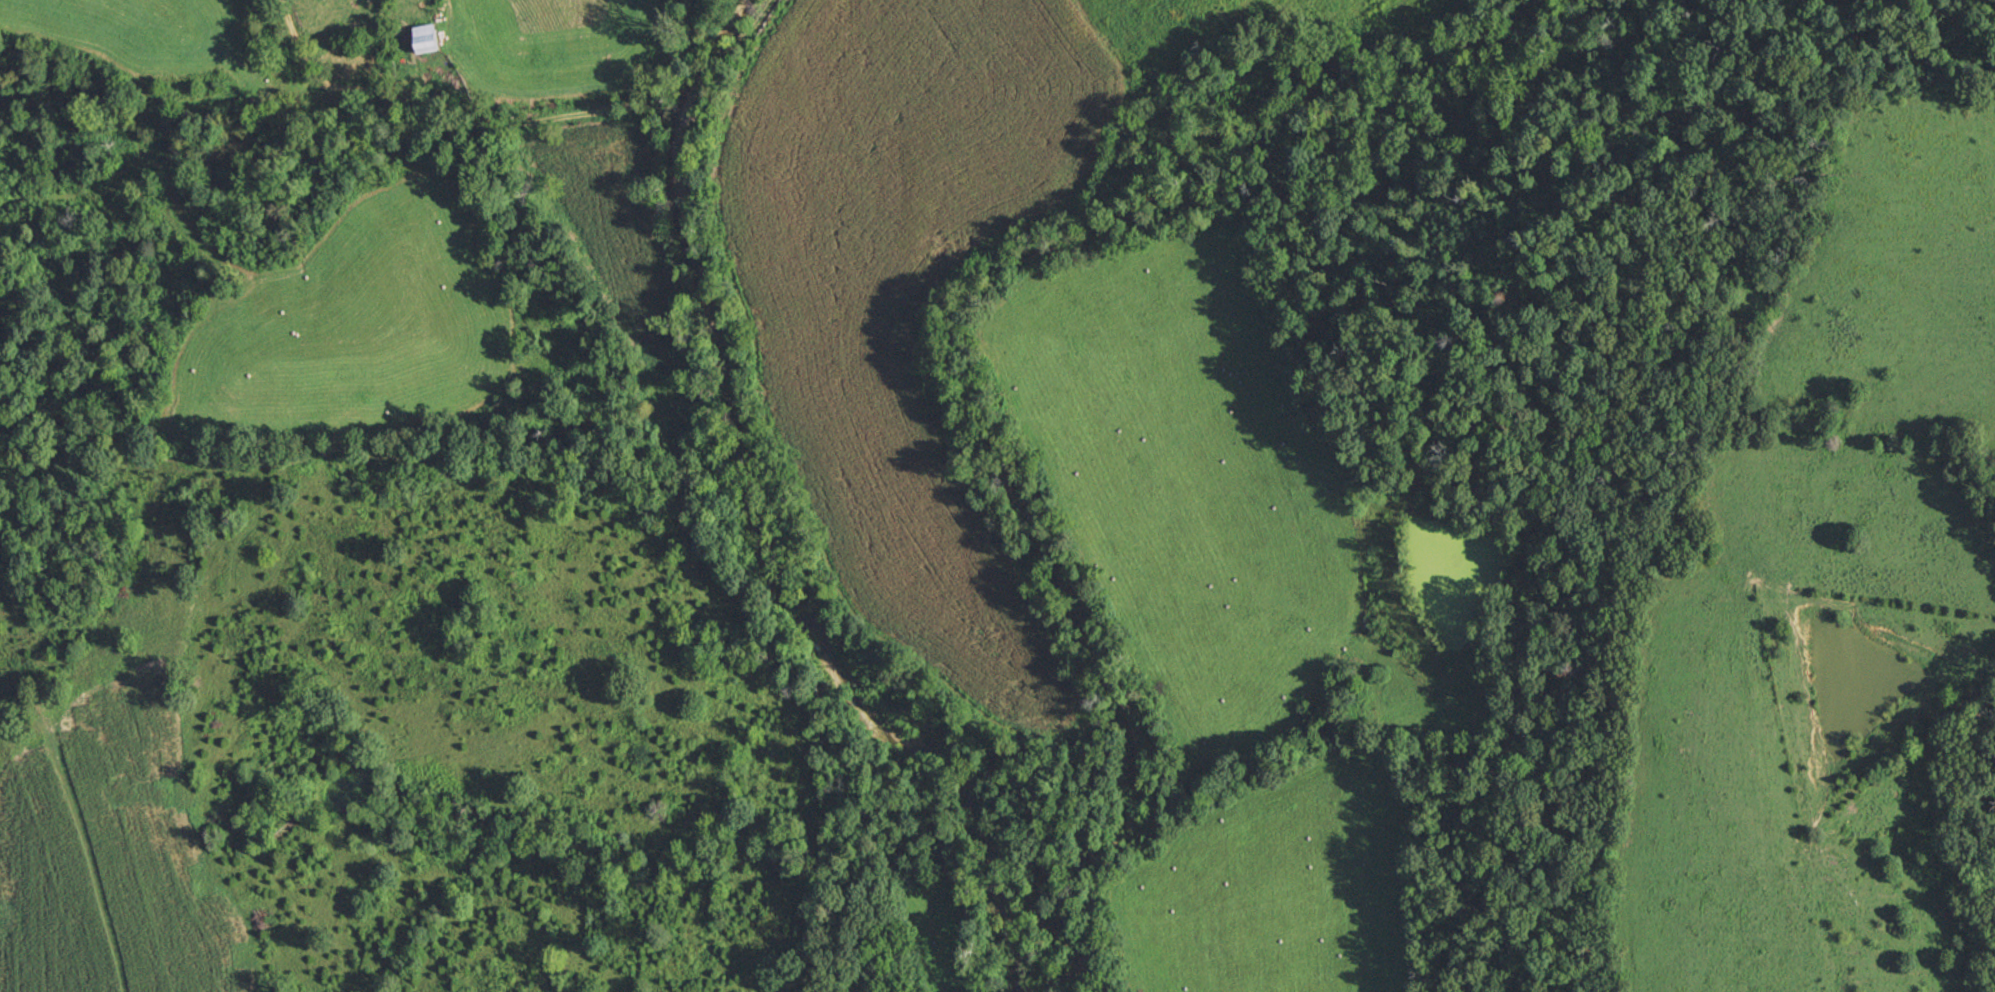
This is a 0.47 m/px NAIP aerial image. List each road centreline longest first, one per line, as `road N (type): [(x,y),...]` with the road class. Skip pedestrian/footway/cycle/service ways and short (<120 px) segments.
road 1 (residential): [(739,0),(677,96),(650,105),(316,93),(303,78),(280,0)]

